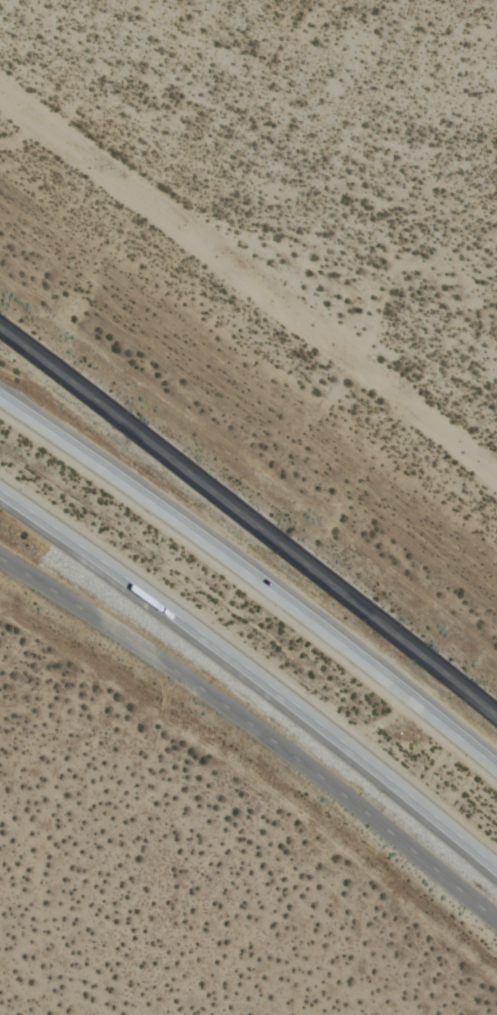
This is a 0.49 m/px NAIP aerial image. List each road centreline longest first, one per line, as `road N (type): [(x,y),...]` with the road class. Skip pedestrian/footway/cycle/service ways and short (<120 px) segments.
road 1 (residential): [(0,329),(496,717)]
road 2 (motorway): [(0,491),(270,686),(496,871)]
road 3 (motorway): [(496,768),(322,629),(0,400)]
road 4 (residential): [(496,924),(243,717),(0,558)]

